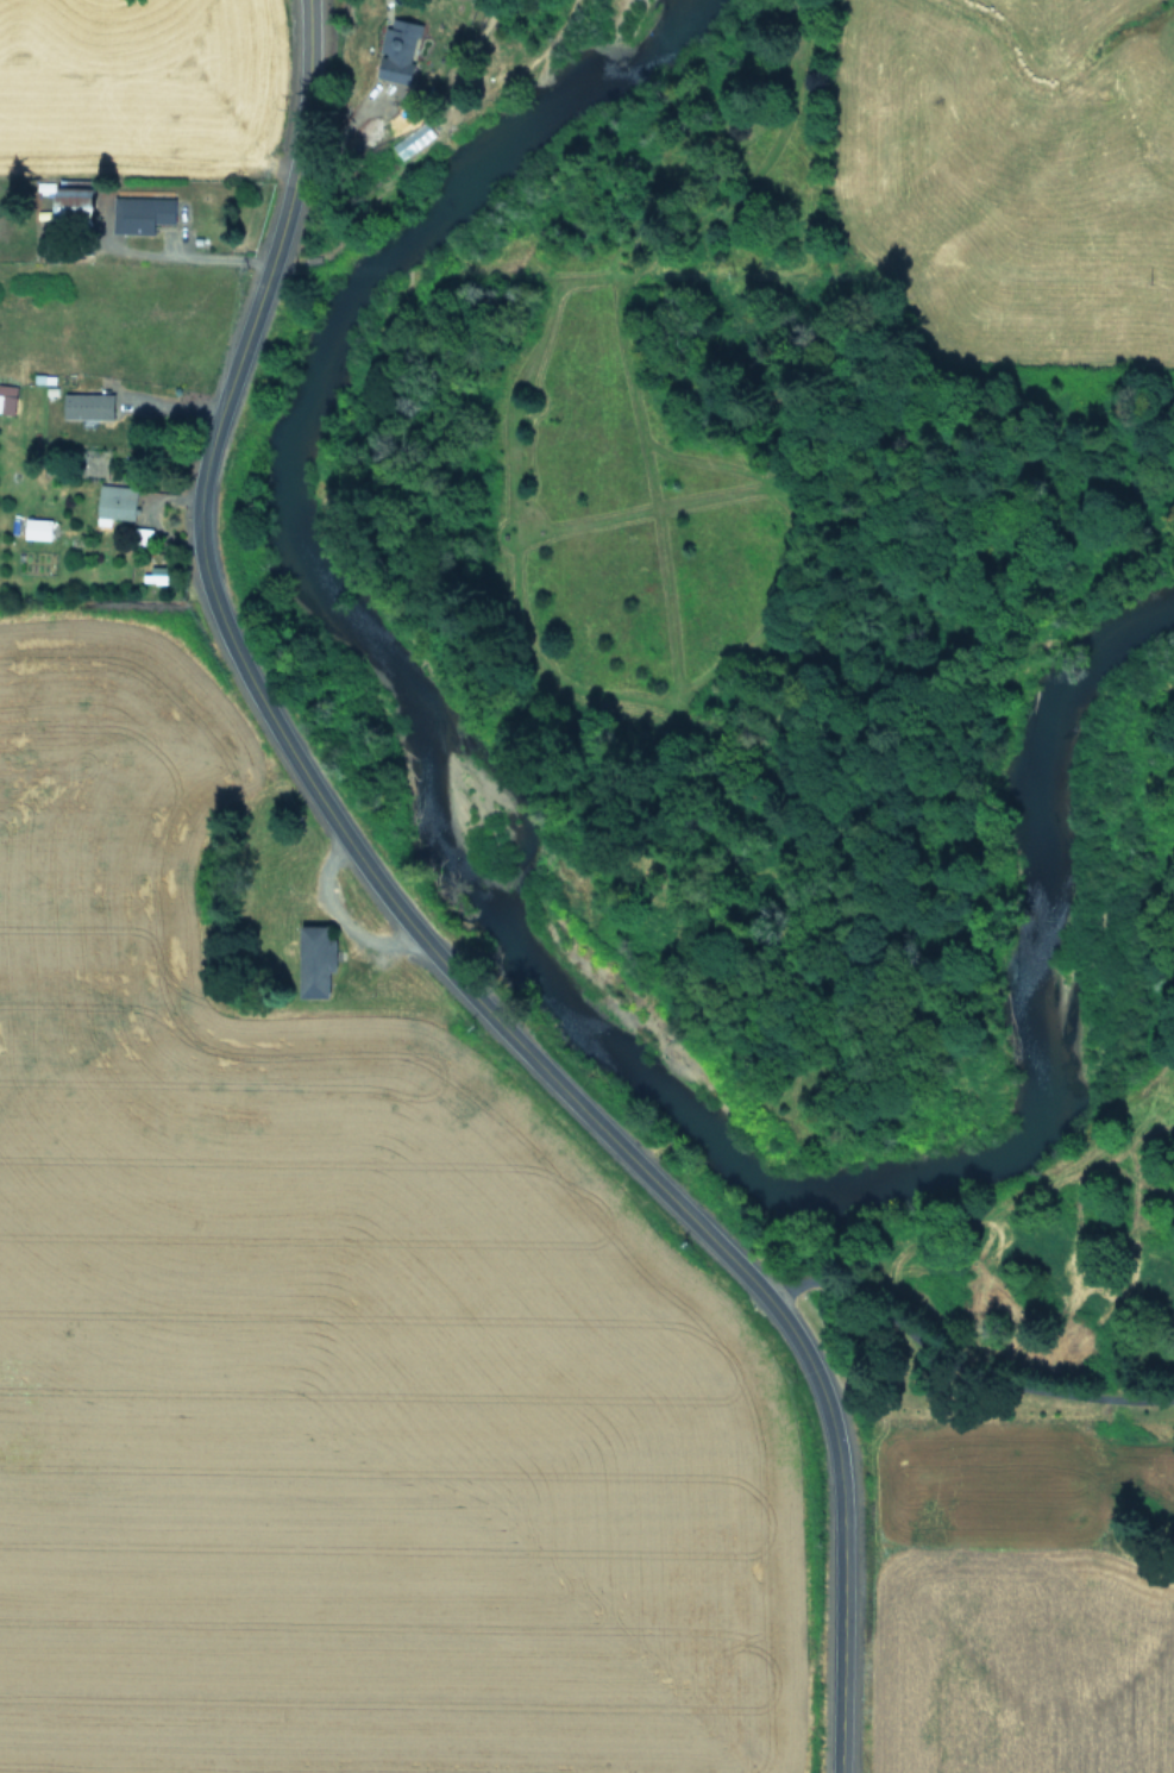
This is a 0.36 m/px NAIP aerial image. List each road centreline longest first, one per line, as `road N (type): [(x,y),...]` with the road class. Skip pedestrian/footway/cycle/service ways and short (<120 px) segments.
road 1 (tertiary): [(835,1772),(839,1510),(815,1373),(748,1274),(435,970),(308,800),(199,589),(184,506),(275,215),(291,131),(295,0)]

